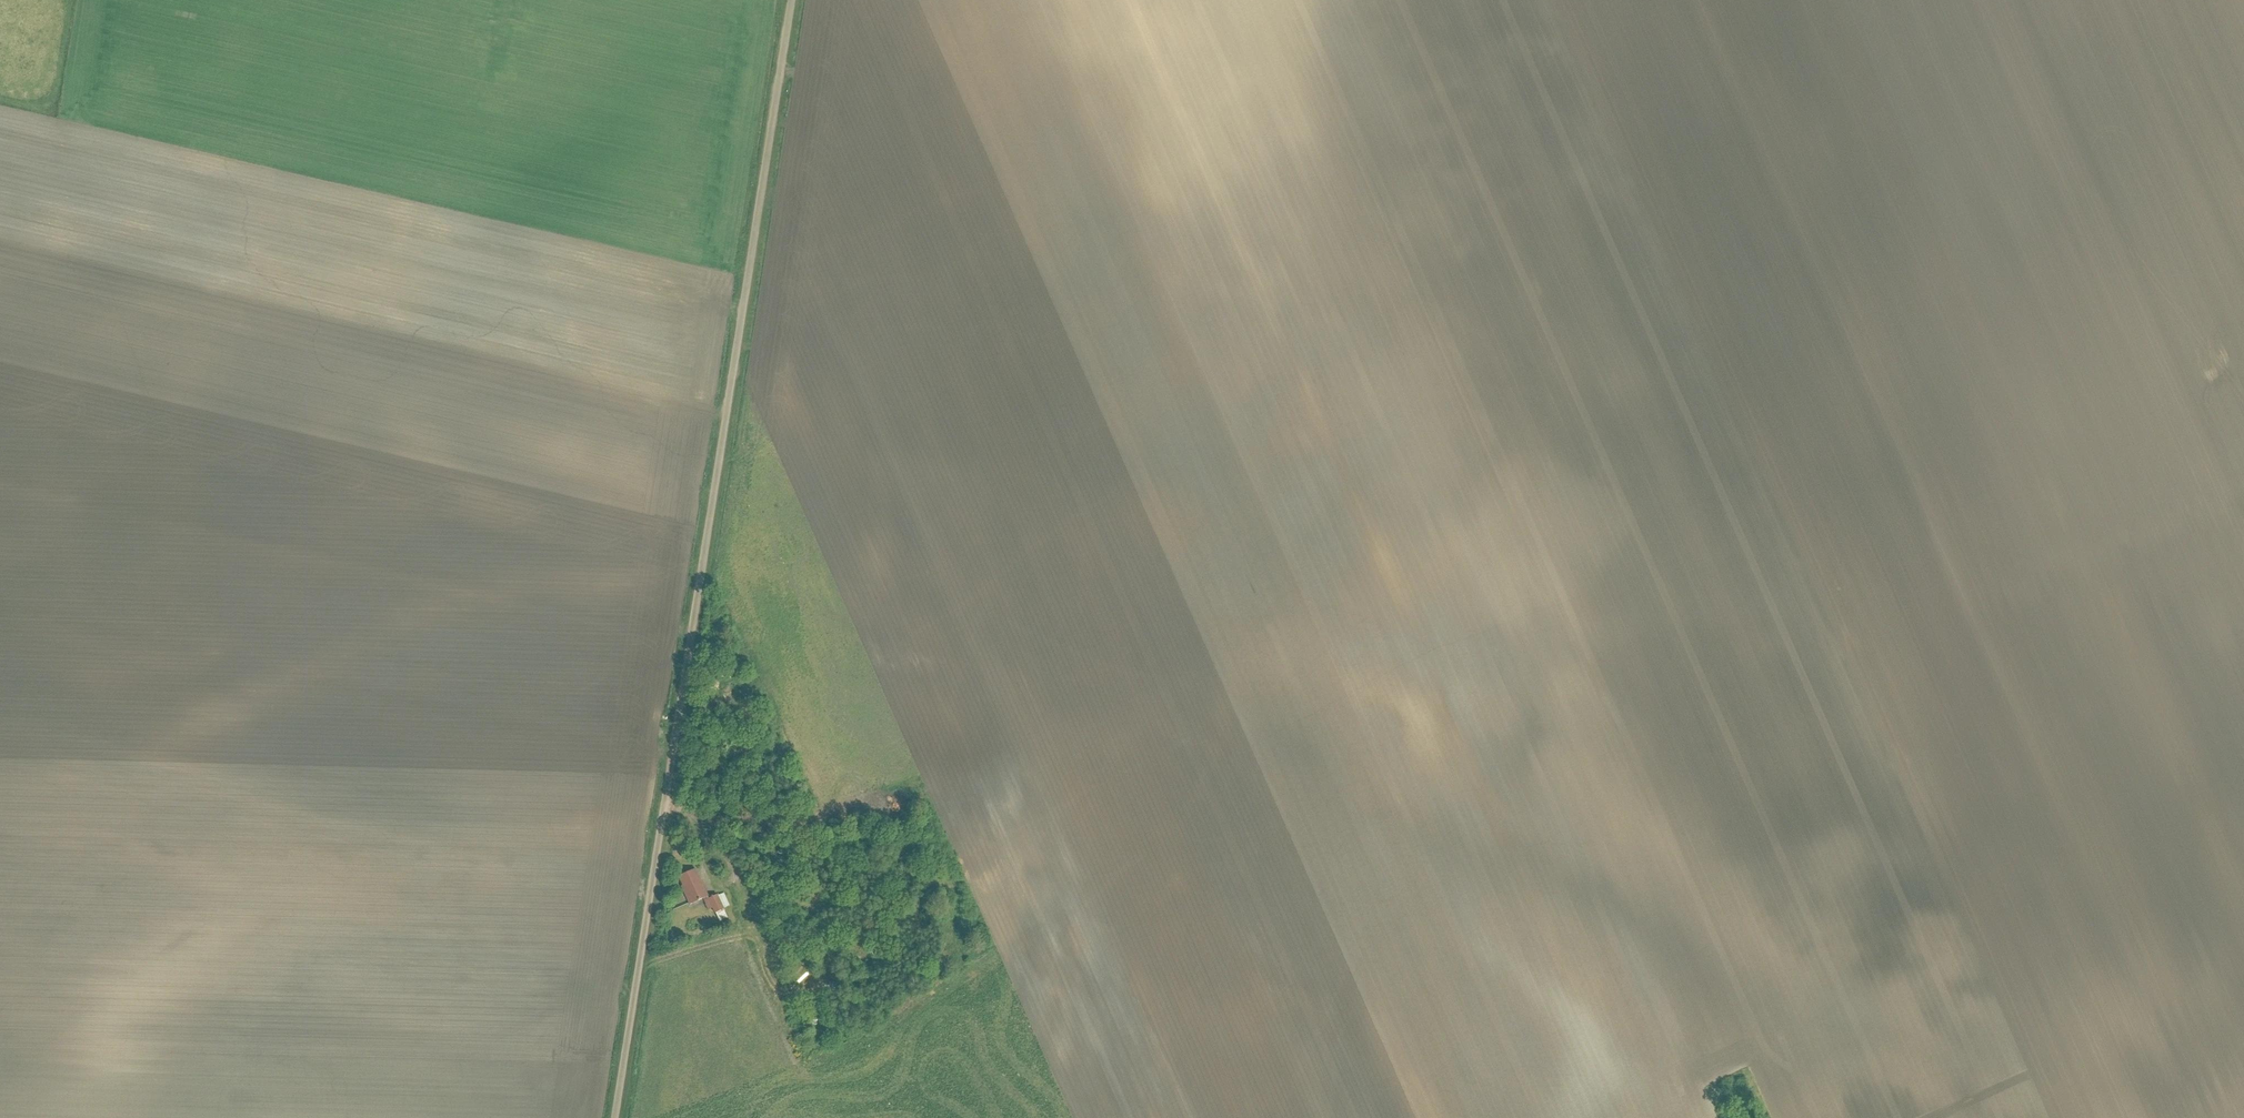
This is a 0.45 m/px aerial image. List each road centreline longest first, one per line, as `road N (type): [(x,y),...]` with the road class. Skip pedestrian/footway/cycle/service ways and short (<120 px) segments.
road 1 (unclassified): [(614,1117),(791,0)]

